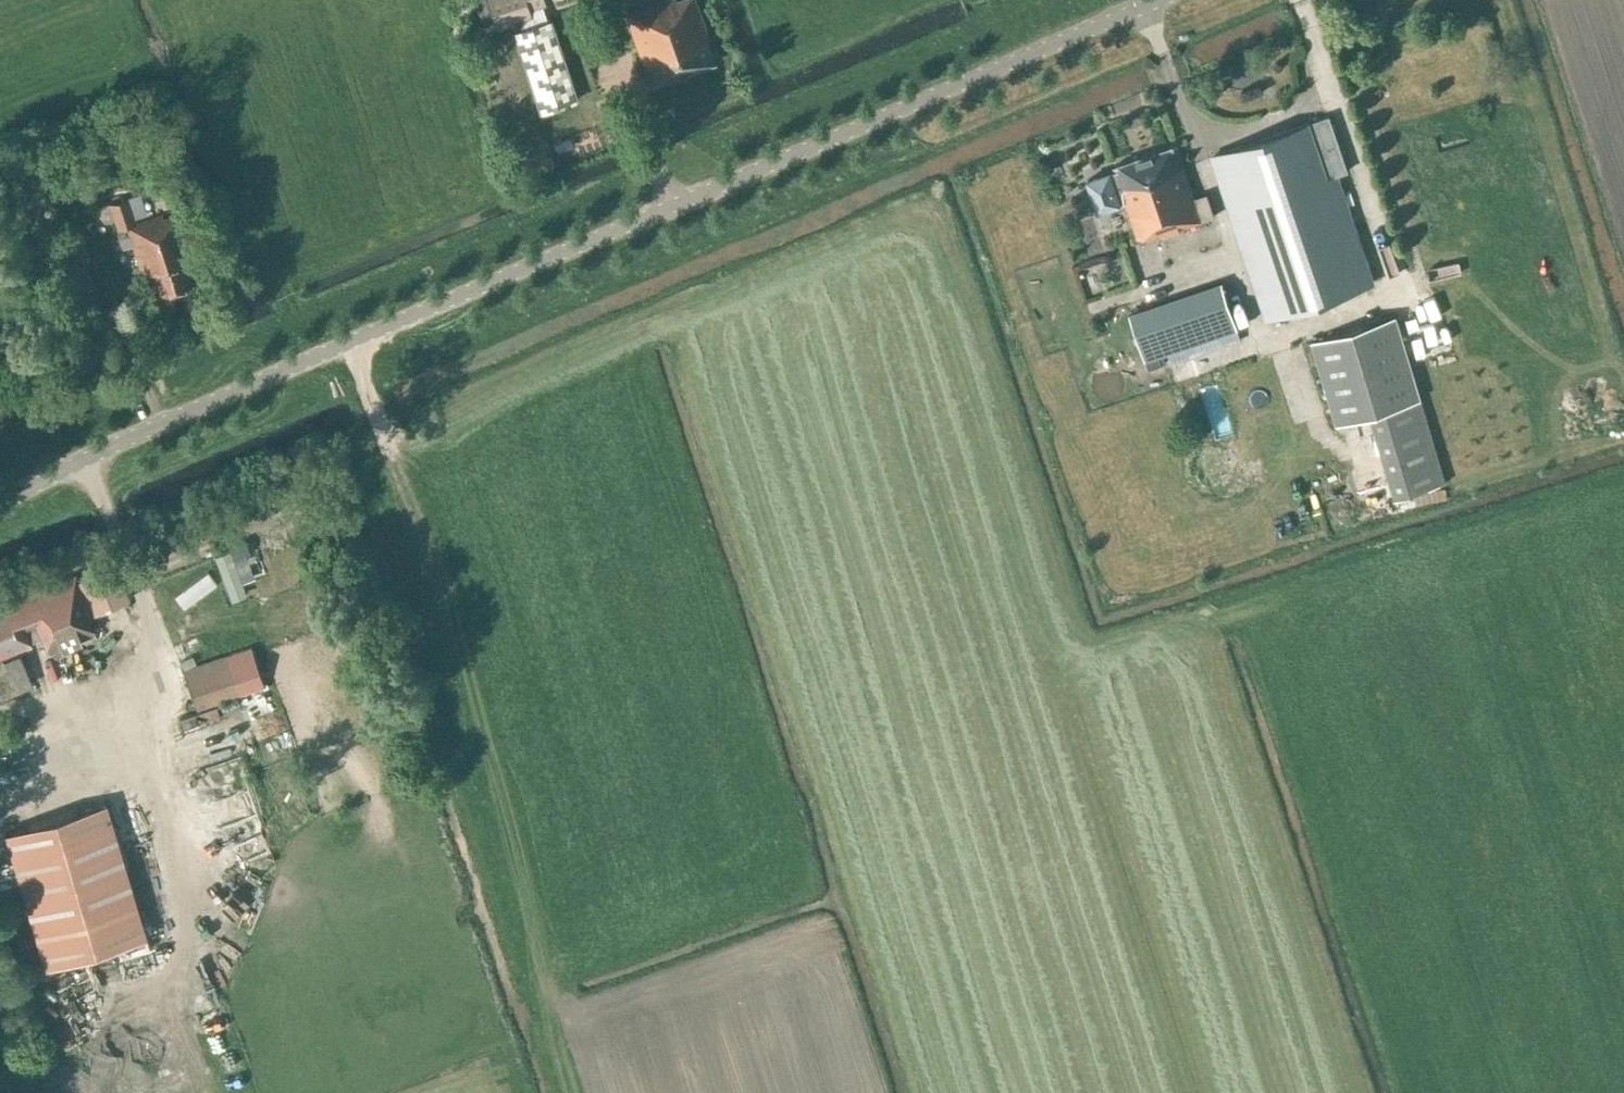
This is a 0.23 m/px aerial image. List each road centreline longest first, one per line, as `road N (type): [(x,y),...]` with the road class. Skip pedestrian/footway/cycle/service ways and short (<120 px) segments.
road 1 (unclassified): [(0,501),(206,404),(1164,0)]

